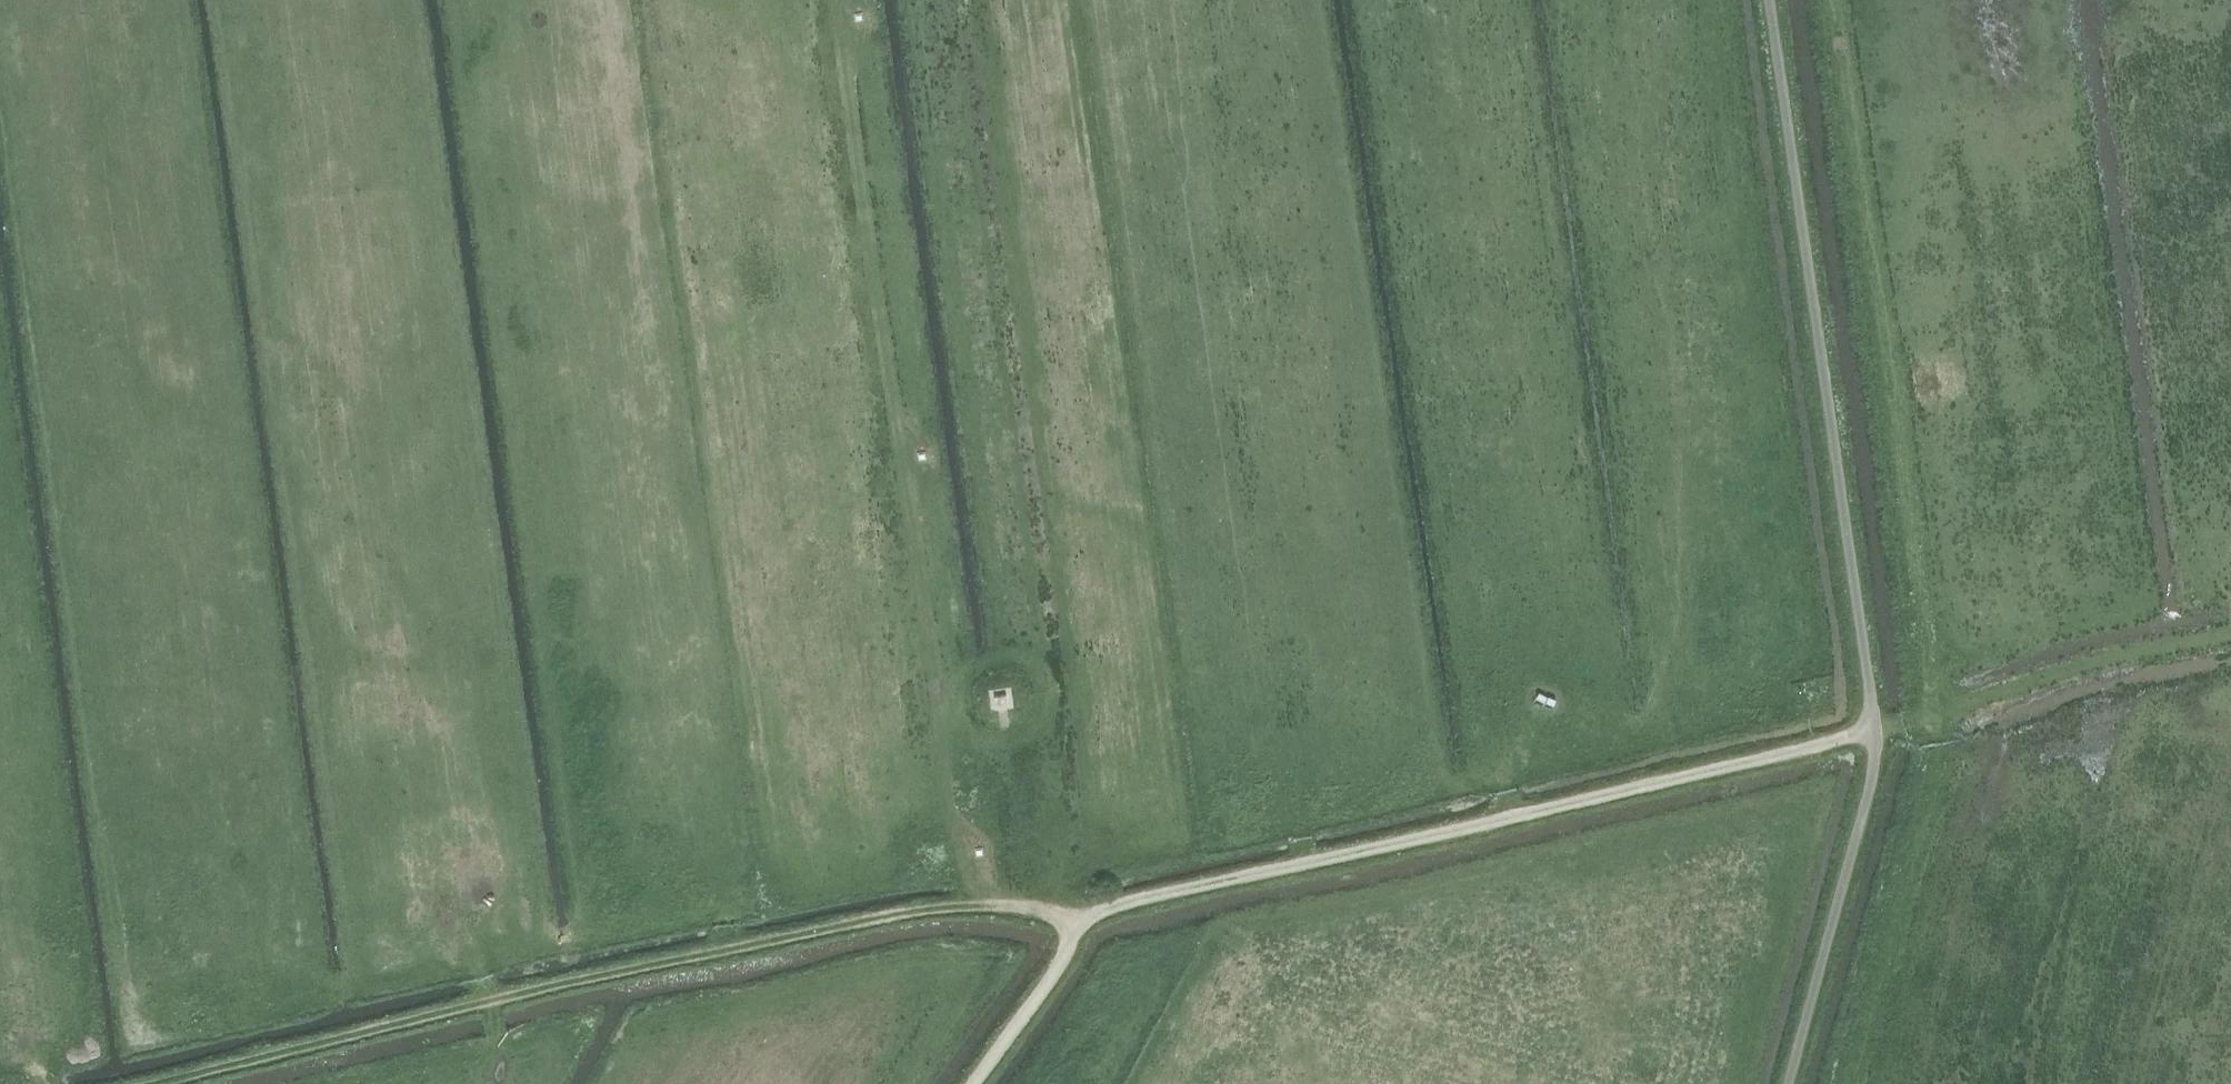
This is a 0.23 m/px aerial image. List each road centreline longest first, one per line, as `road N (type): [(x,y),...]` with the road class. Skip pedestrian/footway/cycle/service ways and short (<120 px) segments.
road 1 (track): [(971,1083),(1063,956),(1078,919),(1874,732)]
road 2 (track): [(1078,919),(994,907),(909,912),(495,1000),(156,1083)]
road 3 (track): [(2230,634),(2117,656),(1874,732)]

